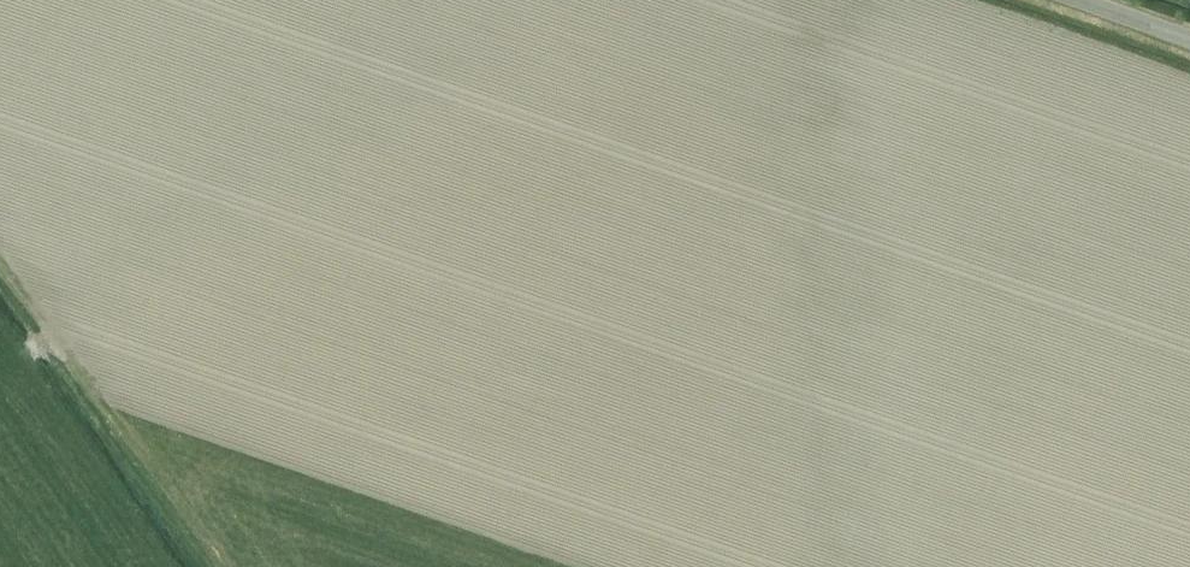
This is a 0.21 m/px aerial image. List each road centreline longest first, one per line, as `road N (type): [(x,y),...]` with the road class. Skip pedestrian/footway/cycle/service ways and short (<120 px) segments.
road 1 (tertiary): [(1076,0),(1189,40)]

